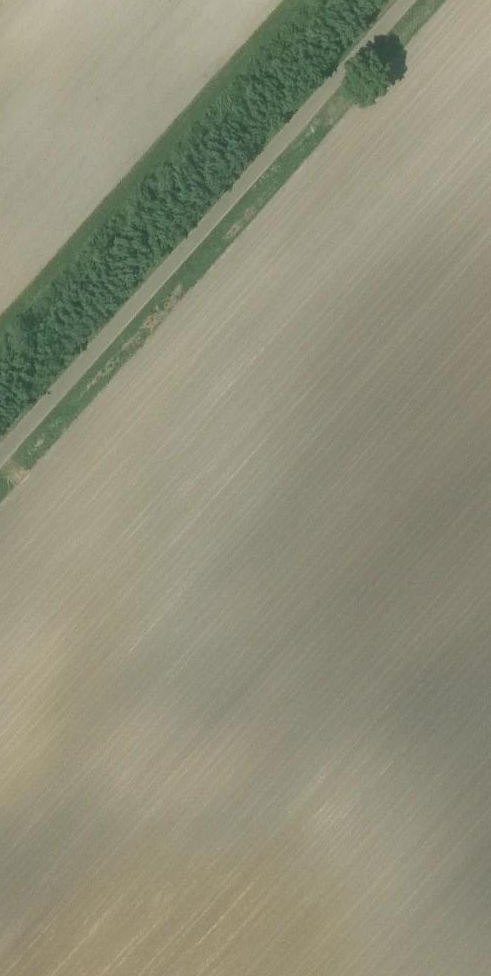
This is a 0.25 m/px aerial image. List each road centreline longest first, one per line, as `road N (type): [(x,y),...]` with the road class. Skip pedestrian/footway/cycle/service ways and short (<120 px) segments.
road 1 (unclassified): [(0,443),(393,0)]

